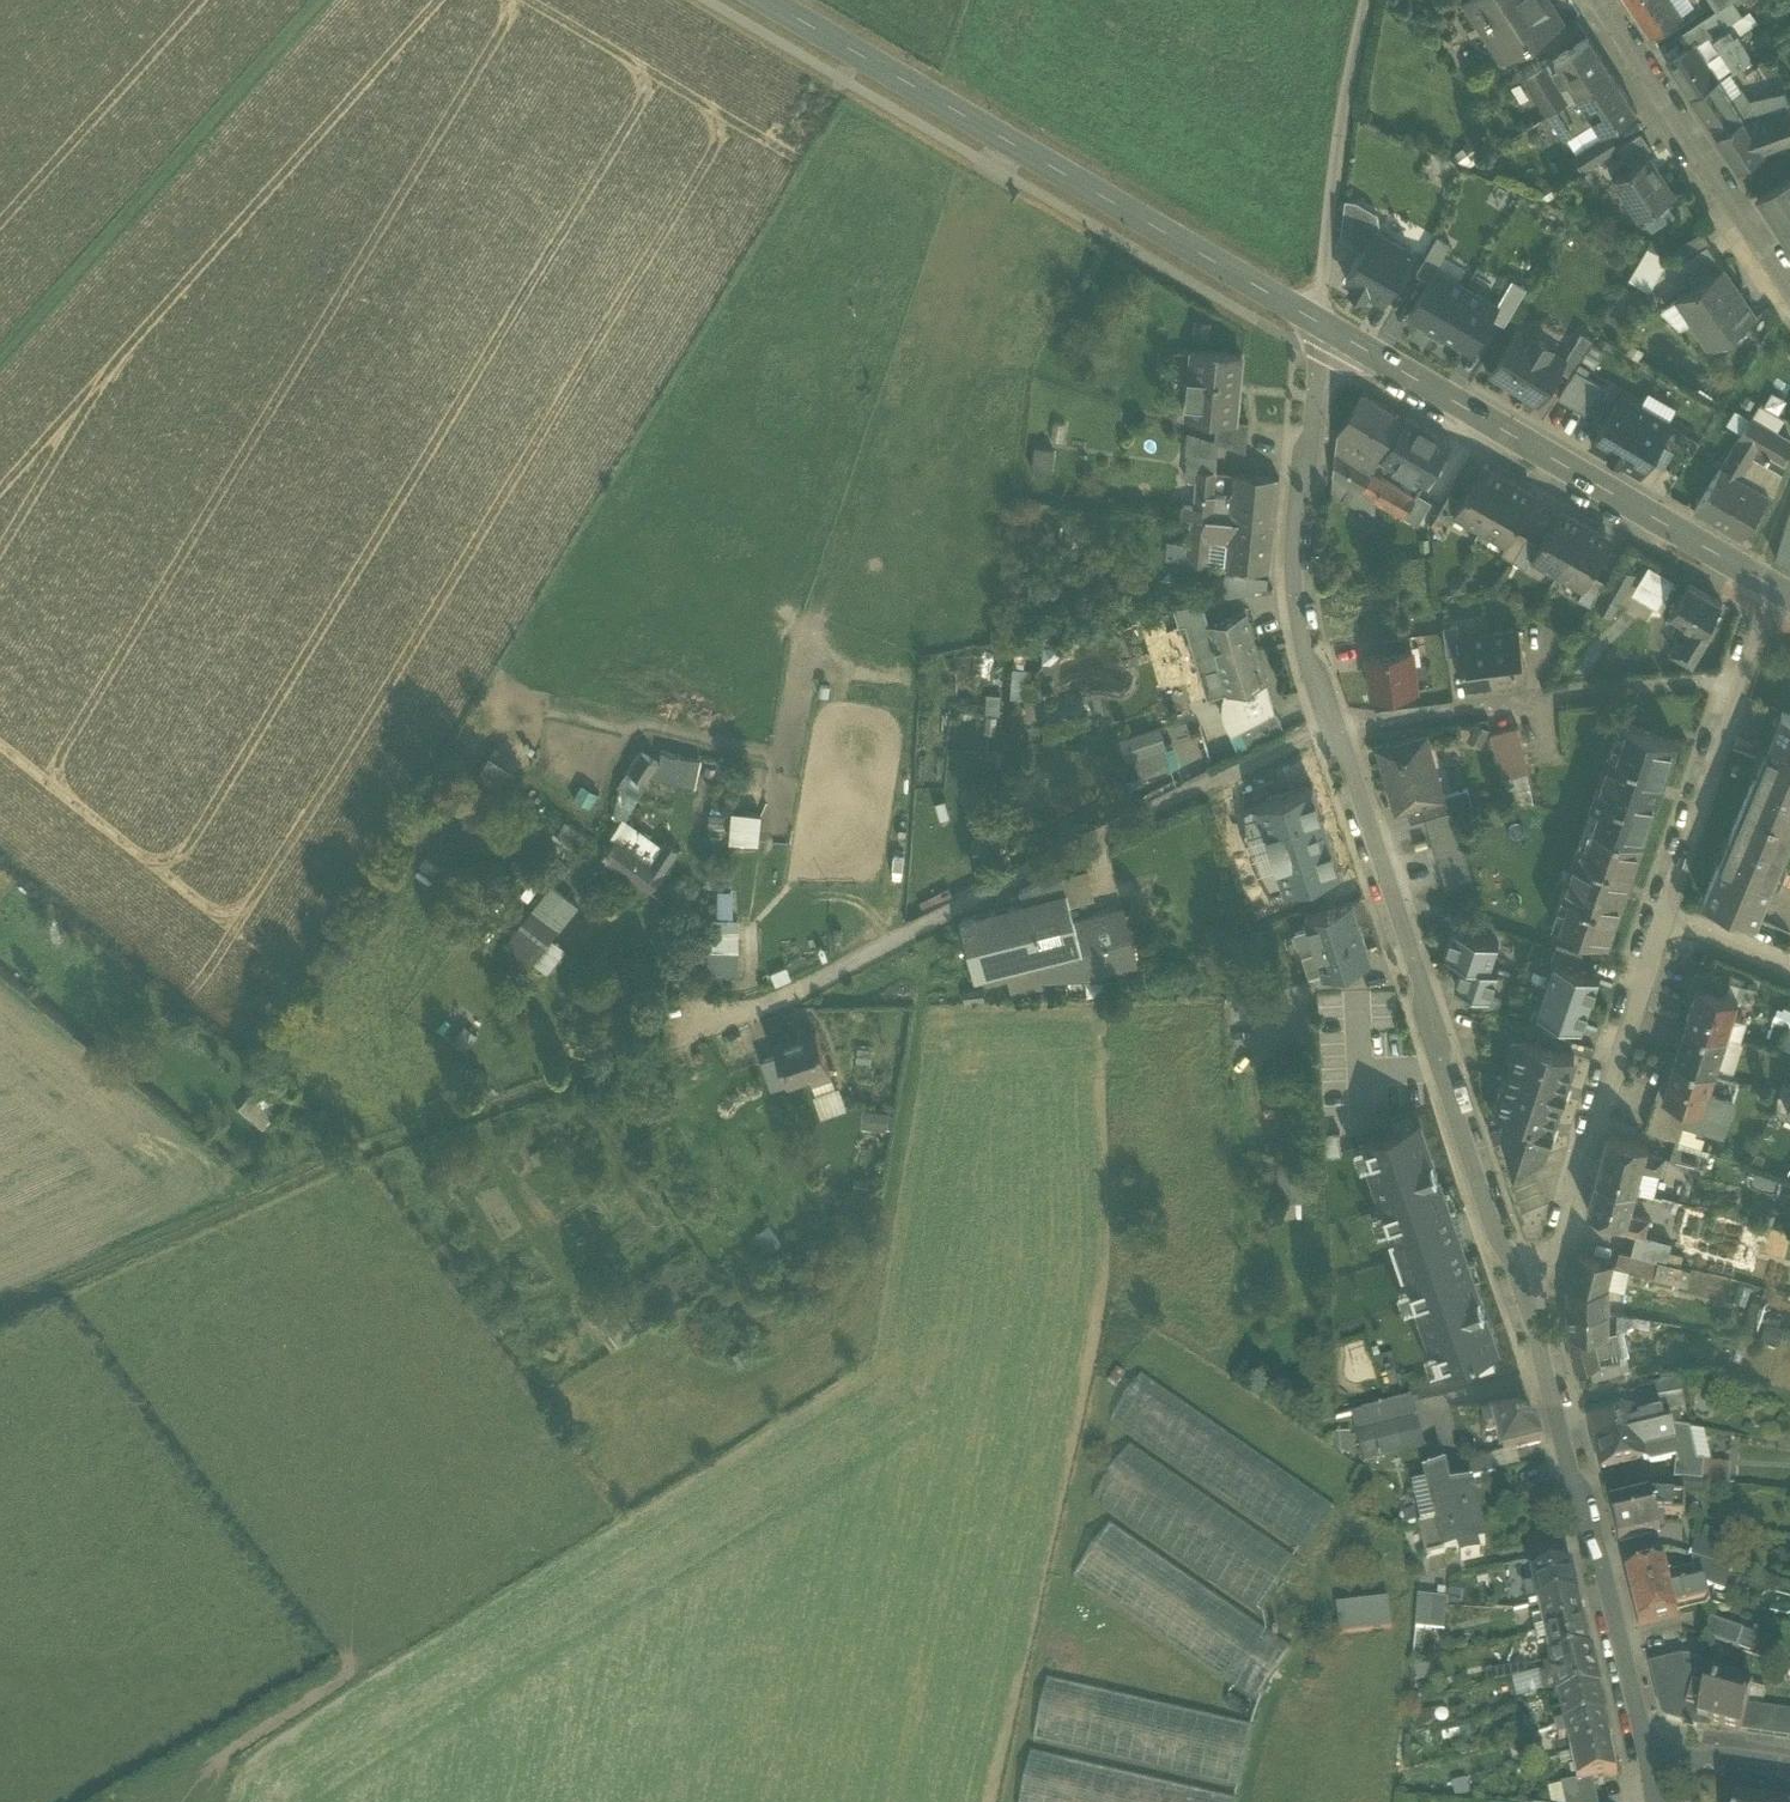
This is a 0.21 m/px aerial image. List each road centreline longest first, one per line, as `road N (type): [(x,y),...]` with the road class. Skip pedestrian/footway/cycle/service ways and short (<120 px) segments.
road 1 (track): [(0,1306),(360,1146),(689,1035)]
road 2 (residential): [(689,1035),(793,993),(1333,723)]
road 3 (residential): [(1518,1280),(1496,1235),(1333,723)]
road 4 (residential): [(1758,577),(1322,322)]
road 5 (residential): [(1651,1762),(1518,1280)]
road 6 (track): [(0,349),(314,0)]
road 7 (tertiary): [(1146,217),(774,0)]
road 8 (residential): [(1333,723),(1303,651),(1293,561),(1326,357),(1322,322)]
road 9 (residential): [(1333,723),(1738,672)]
road 10 (residential): [(1663,911),(1568,1237),(1518,1280)]
road 11 (residential): [(1594,0),(1789,291)]
road 12 (unclassified): [(1369,0),(1342,106),(1322,322)]
road 13 (residential): [(1738,672),(1663,911)]
road 14 (residential): [(1322,322),(1146,217)]
road 15 (residential): [(1651,1762),(1789,1771)]
road 16 (residential): [(1663,911),(1789,965)]

